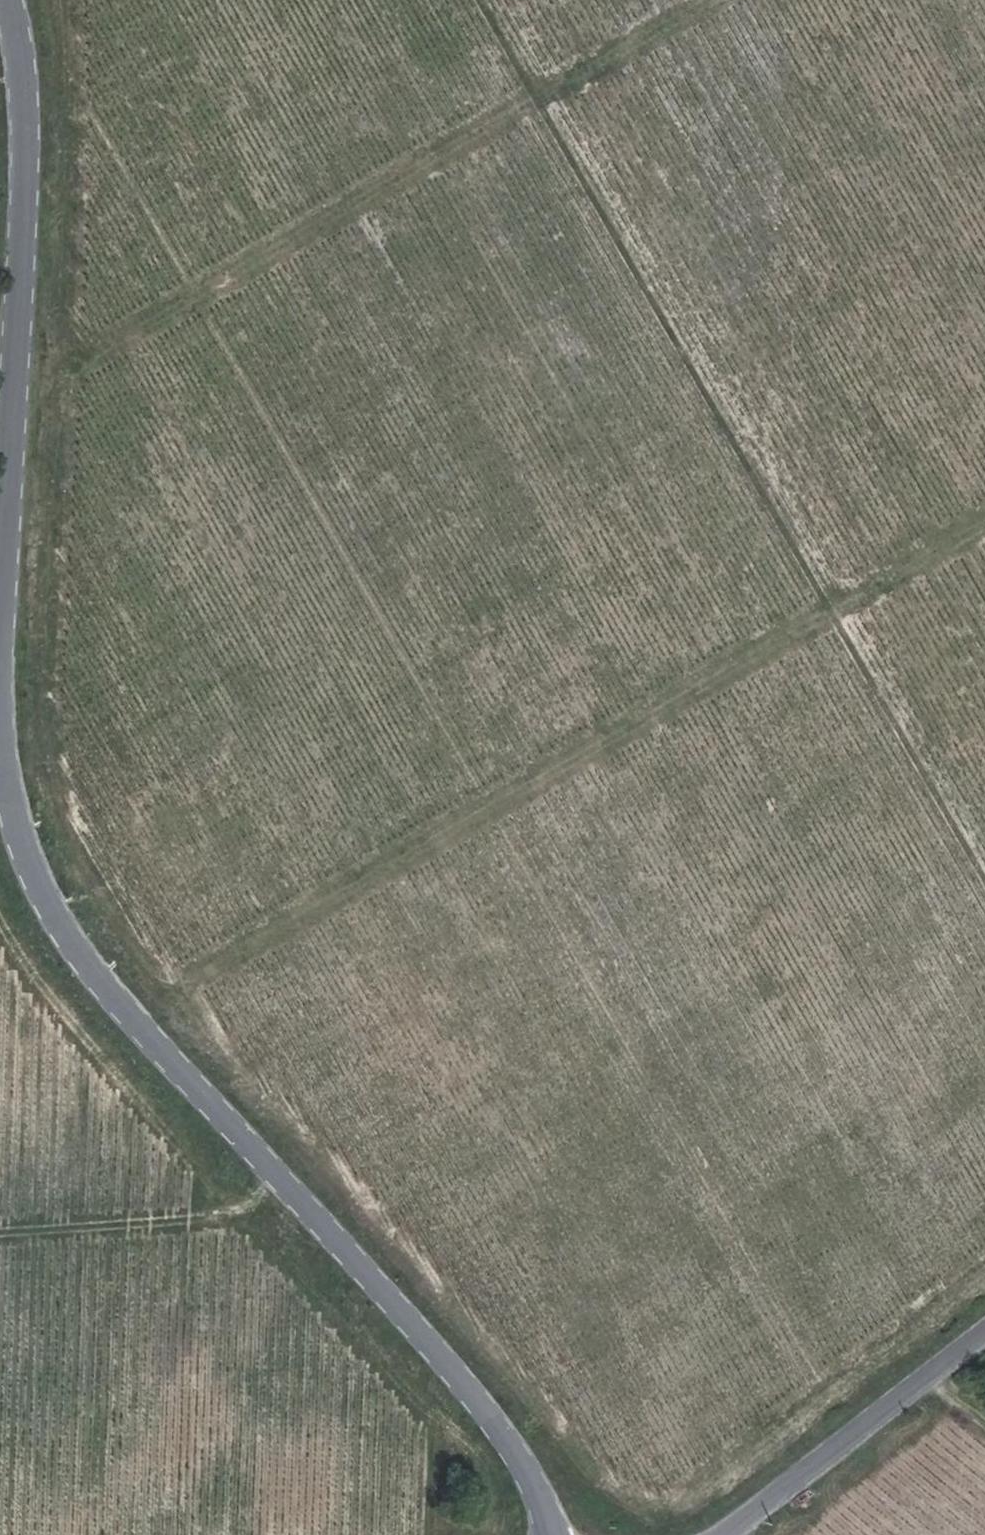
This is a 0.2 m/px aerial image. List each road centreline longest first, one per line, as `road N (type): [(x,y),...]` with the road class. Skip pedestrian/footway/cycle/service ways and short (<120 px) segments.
road 1 (tertiary): [(553,1534),(528,1472),(480,1403),(98,975),(52,910),(24,848),(0,709)]
road 2 (tertiary): [(0,636),(23,139),(7,0)]
road 3 (unclassified): [(724,1534),(984,1338)]

